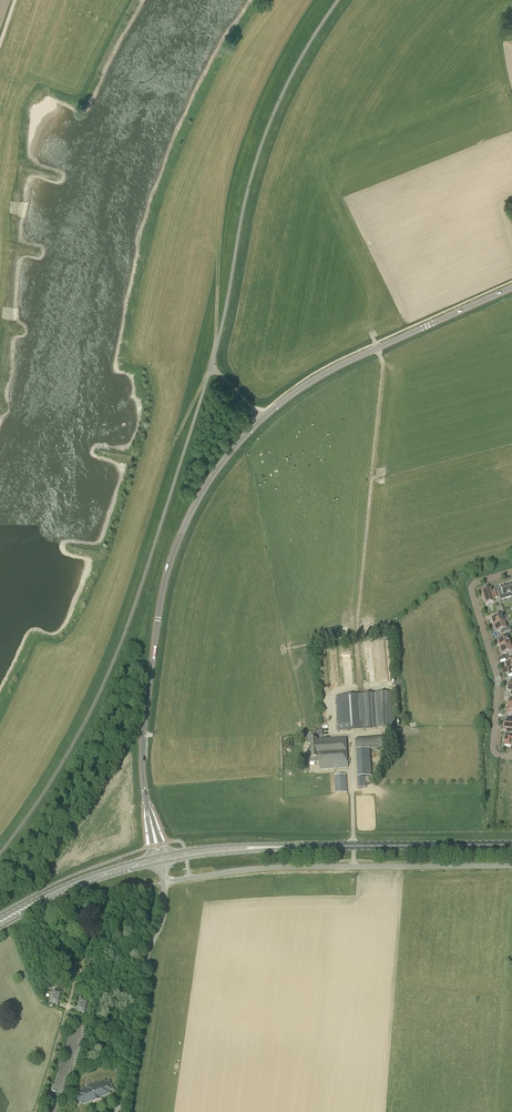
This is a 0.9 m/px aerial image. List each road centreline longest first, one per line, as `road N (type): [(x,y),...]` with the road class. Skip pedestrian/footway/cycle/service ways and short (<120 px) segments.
road 1 (tertiary): [(159,858),(145,793),(143,726),(160,599),(179,538),(197,500),(261,418),(376,349)]
road 2 (primary): [(159,858),(275,846),(511,844)]
road 3 (unclassified): [(164,882),(255,869),(511,865)]
road 4 (unclassified): [(357,633),(382,364),(376,349)]
road 5 (unclassified): [(120,1111),(164,882)]
road 6 (residential): [(511,571),(477,581),(471,593),(498,680),(494,750),(511,757)]
road 7 (primary): [(0,923),(73,884),(159,858)]
road 8 (tertiary): [(376,349),(511,289)]

